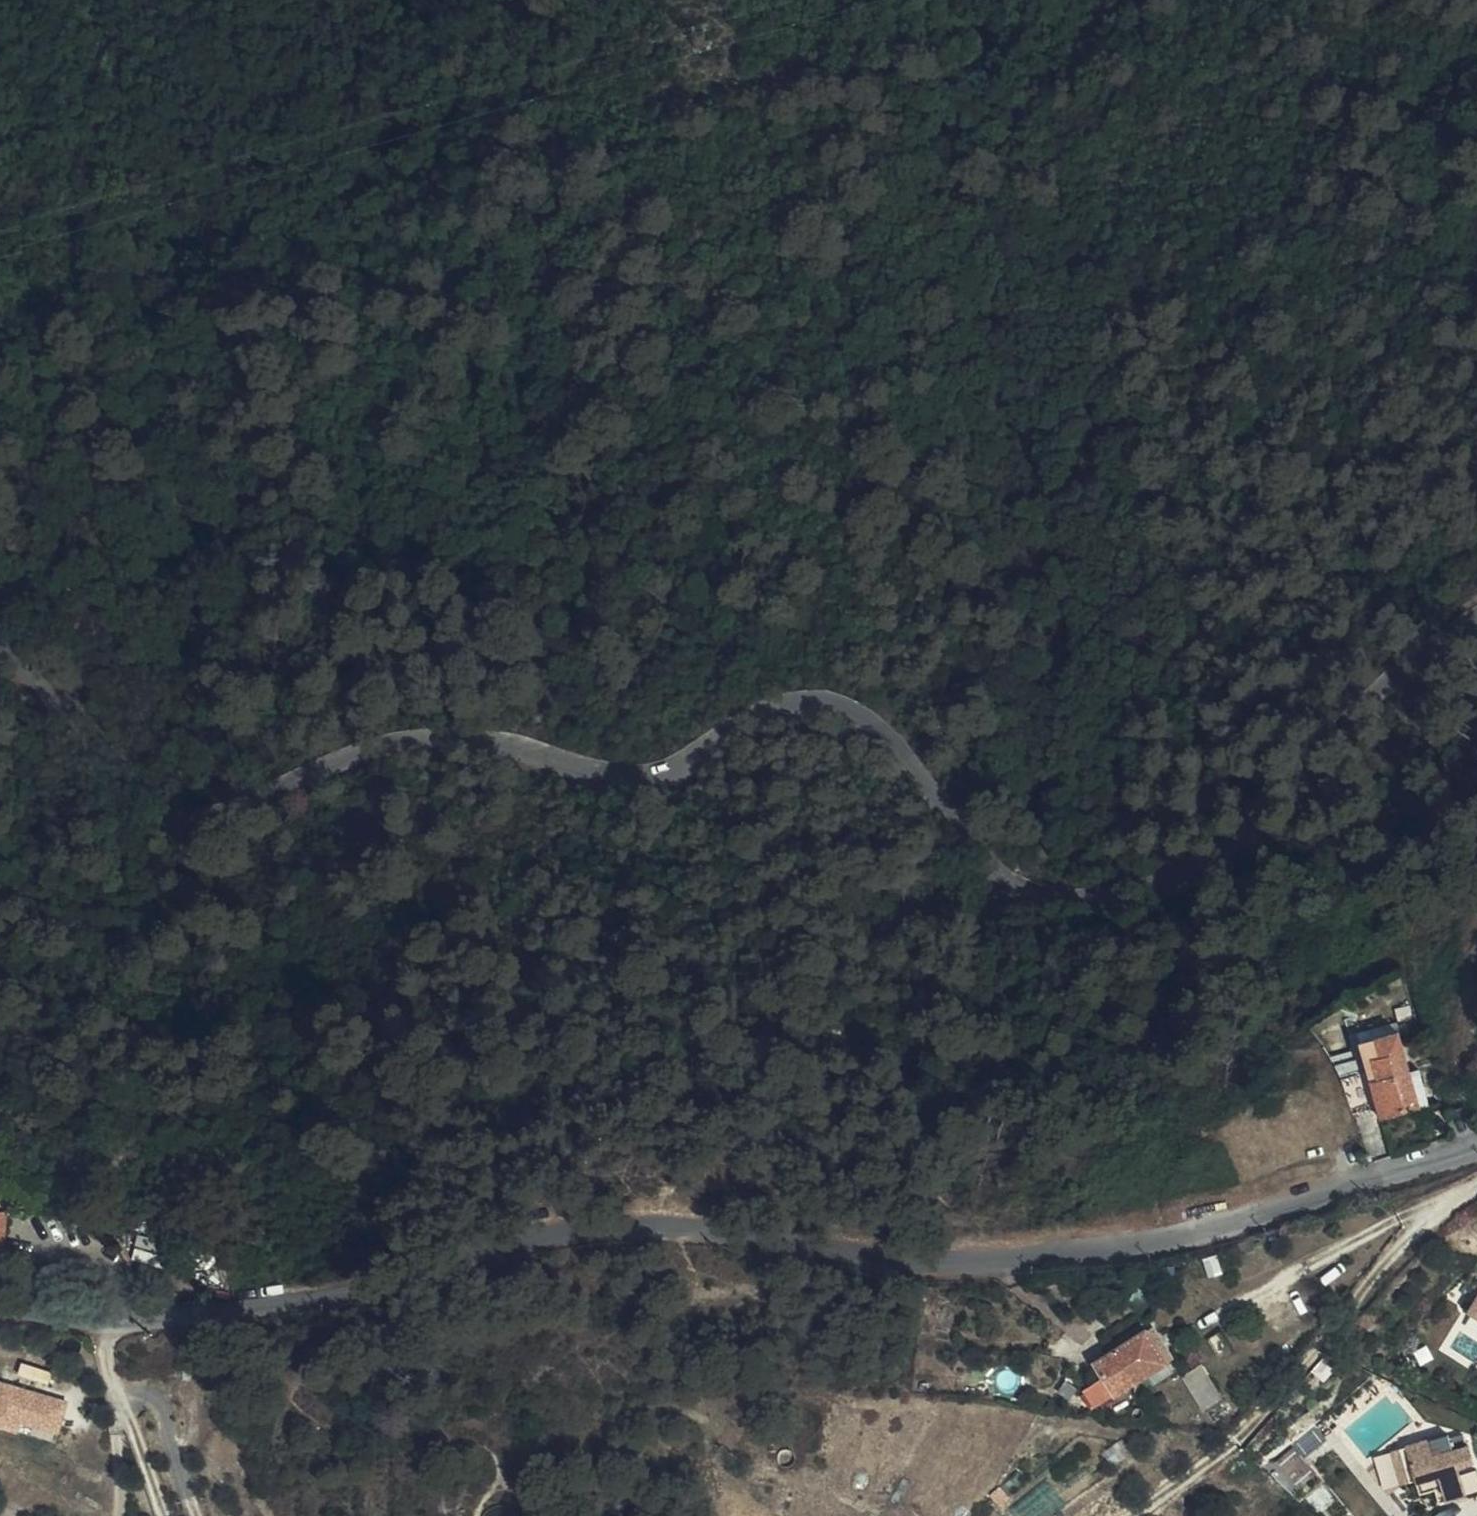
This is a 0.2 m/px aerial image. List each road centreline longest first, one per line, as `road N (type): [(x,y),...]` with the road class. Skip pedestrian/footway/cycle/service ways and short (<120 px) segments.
road 1 (unclassified): [(0,633),(123,755),(158,772),(237,789),(283,787),(380,748),(474,740),(588,768),(669,772),(789,704),(844,703),(892,735),(1006,866),(1061,887),(1163,857),(1289,784),(1372,682),(1476,612)]
road 2 (unclassified): [(1476,1145),(1225,1228),(985,1264),(618,1229),(262,1310),(109,1322),(0,1310)]

